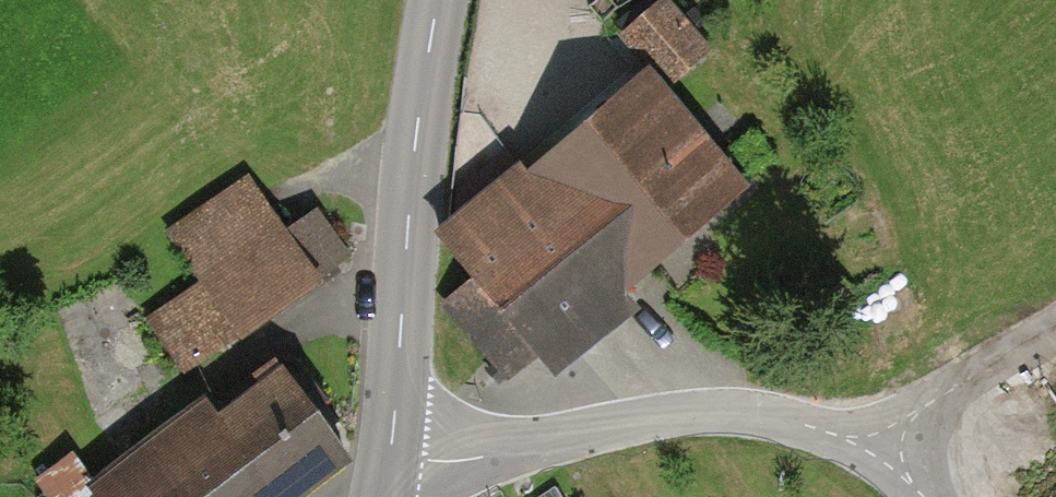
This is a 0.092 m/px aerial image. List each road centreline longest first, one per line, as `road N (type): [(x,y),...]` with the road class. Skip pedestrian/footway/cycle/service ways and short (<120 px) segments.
road 1 (residential): [(886,444),(724,408),(481,458),(390,456)]
road 2 (tertiary): [(390,456),(417,128),(437,0)]
road 3 (unclassified): [(1055,332),(929,402),(886,444)]

